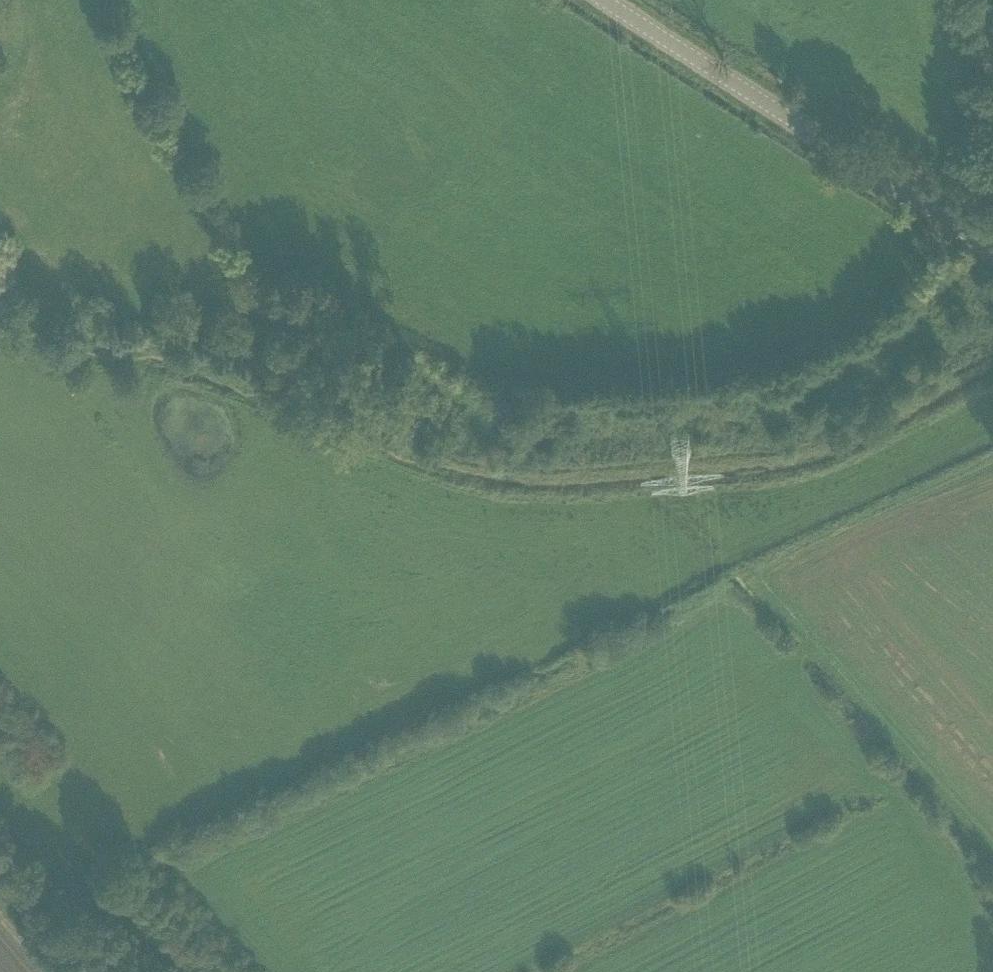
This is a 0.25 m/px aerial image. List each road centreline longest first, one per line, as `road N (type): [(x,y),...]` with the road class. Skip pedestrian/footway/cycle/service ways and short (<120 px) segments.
road 1 (tertiary): [(992,253),(603,0)]

